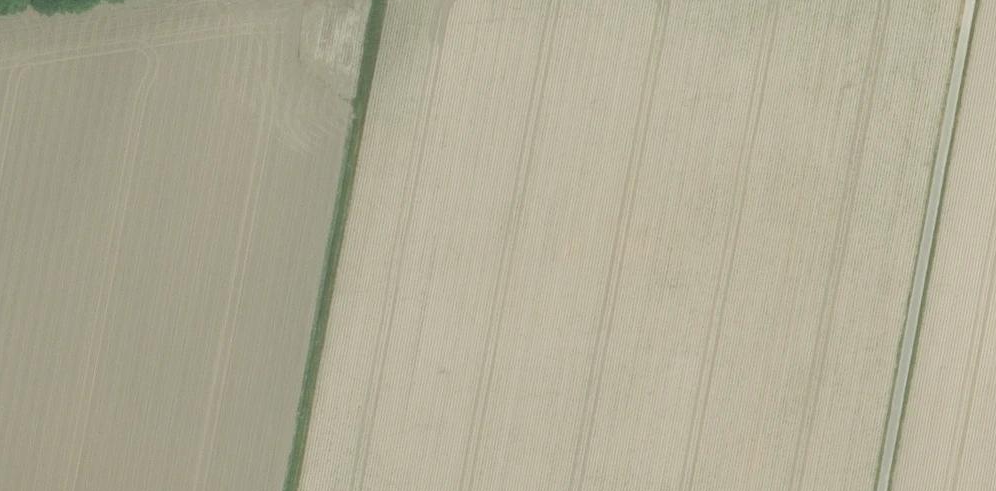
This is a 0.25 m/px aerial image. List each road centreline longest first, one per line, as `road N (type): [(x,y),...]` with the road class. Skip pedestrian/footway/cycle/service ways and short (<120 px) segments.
road 1 (unclassified): [(972,0),(884,490)]

